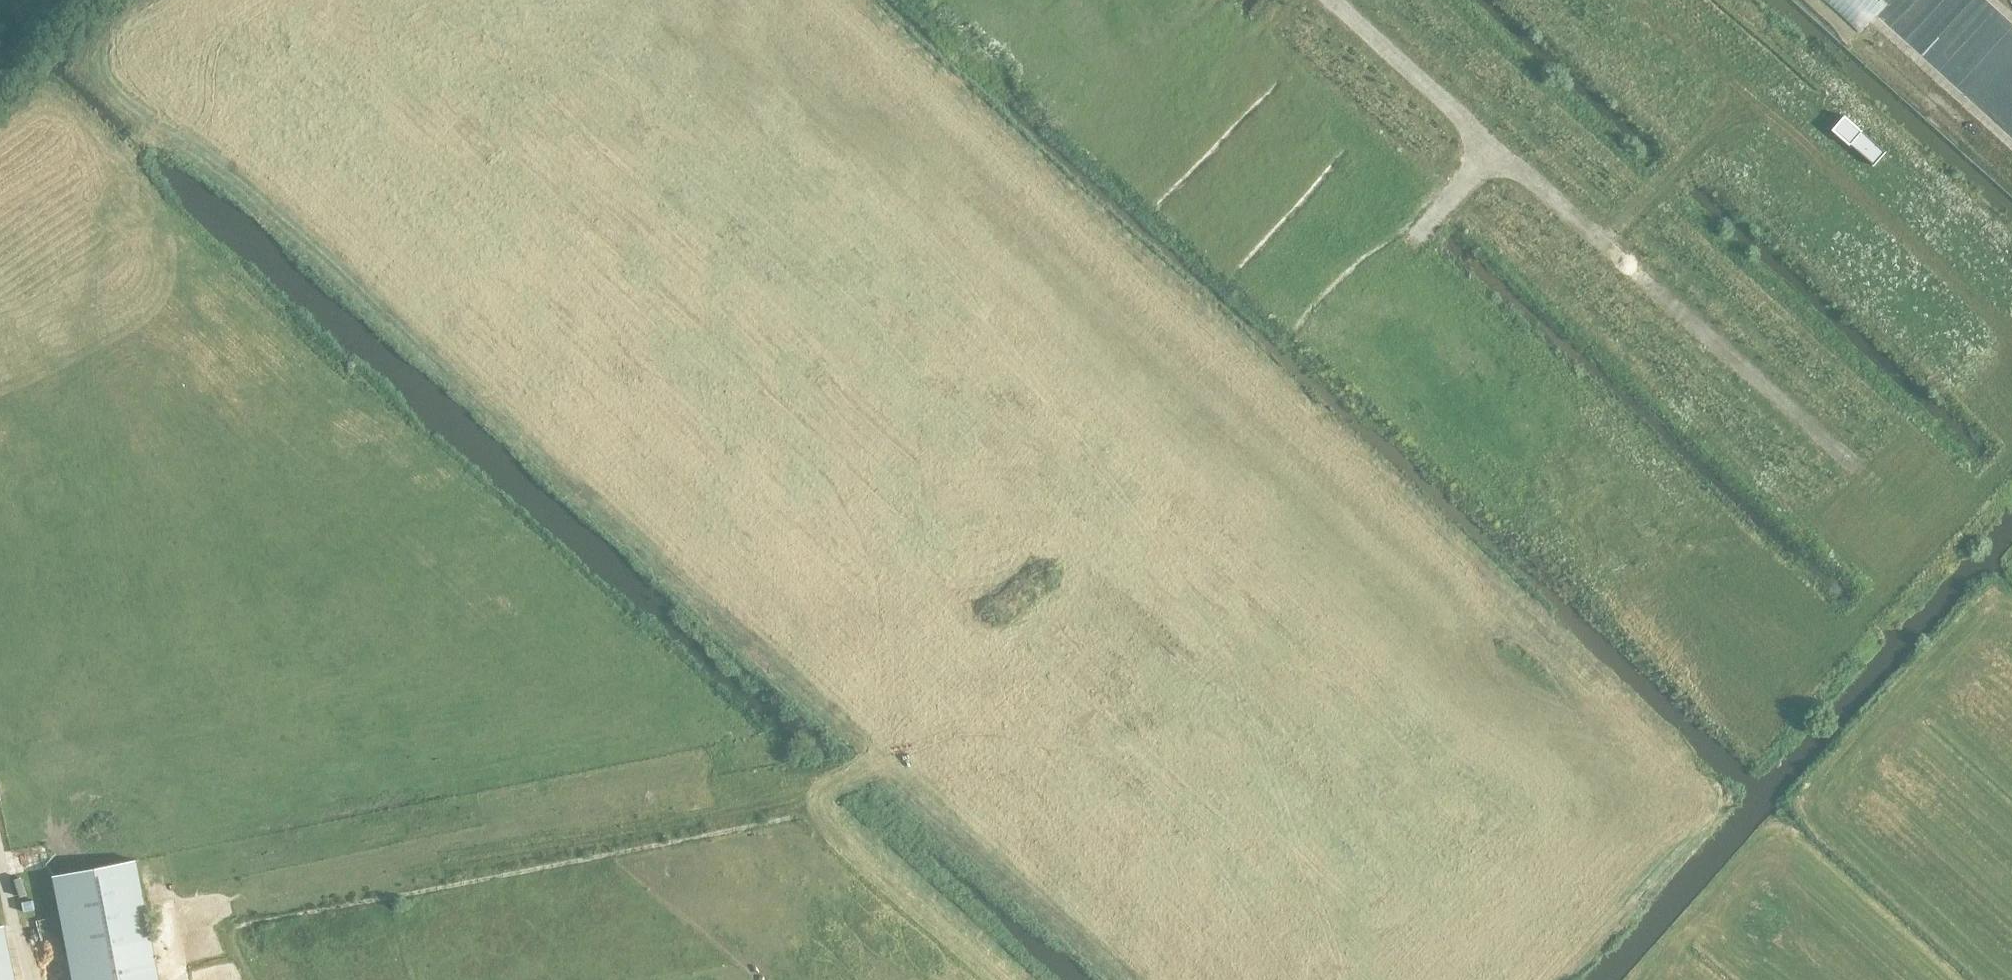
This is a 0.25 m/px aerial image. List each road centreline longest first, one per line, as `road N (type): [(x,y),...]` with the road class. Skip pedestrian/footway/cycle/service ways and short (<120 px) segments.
road 1 (track): [(1810,423),(1610,253),(1691,150)]
road 2 (track): [(1330,0),(1610,253)]
road 3 (track): [(1495,150),(1382,281)]

